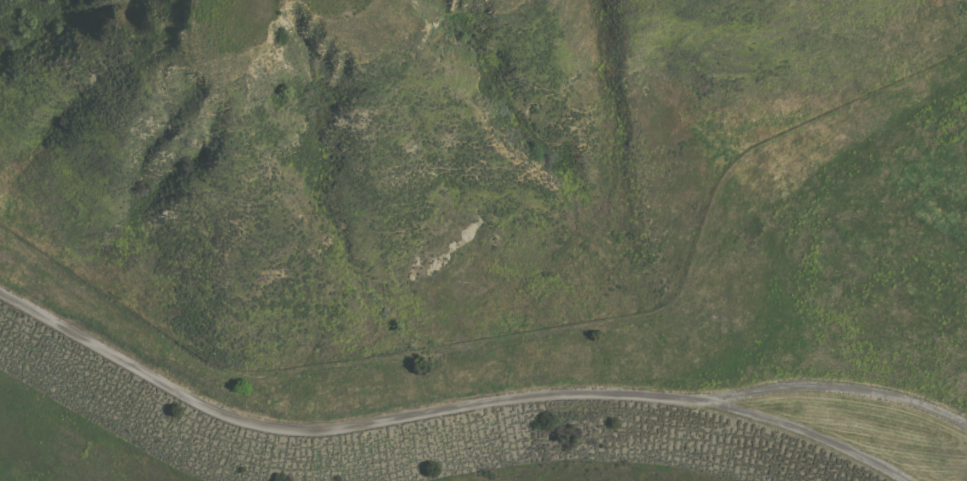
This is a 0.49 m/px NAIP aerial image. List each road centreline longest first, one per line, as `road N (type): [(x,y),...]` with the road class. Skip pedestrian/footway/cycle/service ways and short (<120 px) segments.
road 1 (track): [(0,291),(198,403),(270,425),(344,427),(555,393),(705,400),(840,445),(907,480)]
road 2 (track): [(705,400),(848,386),(922,403),(966,426)]

